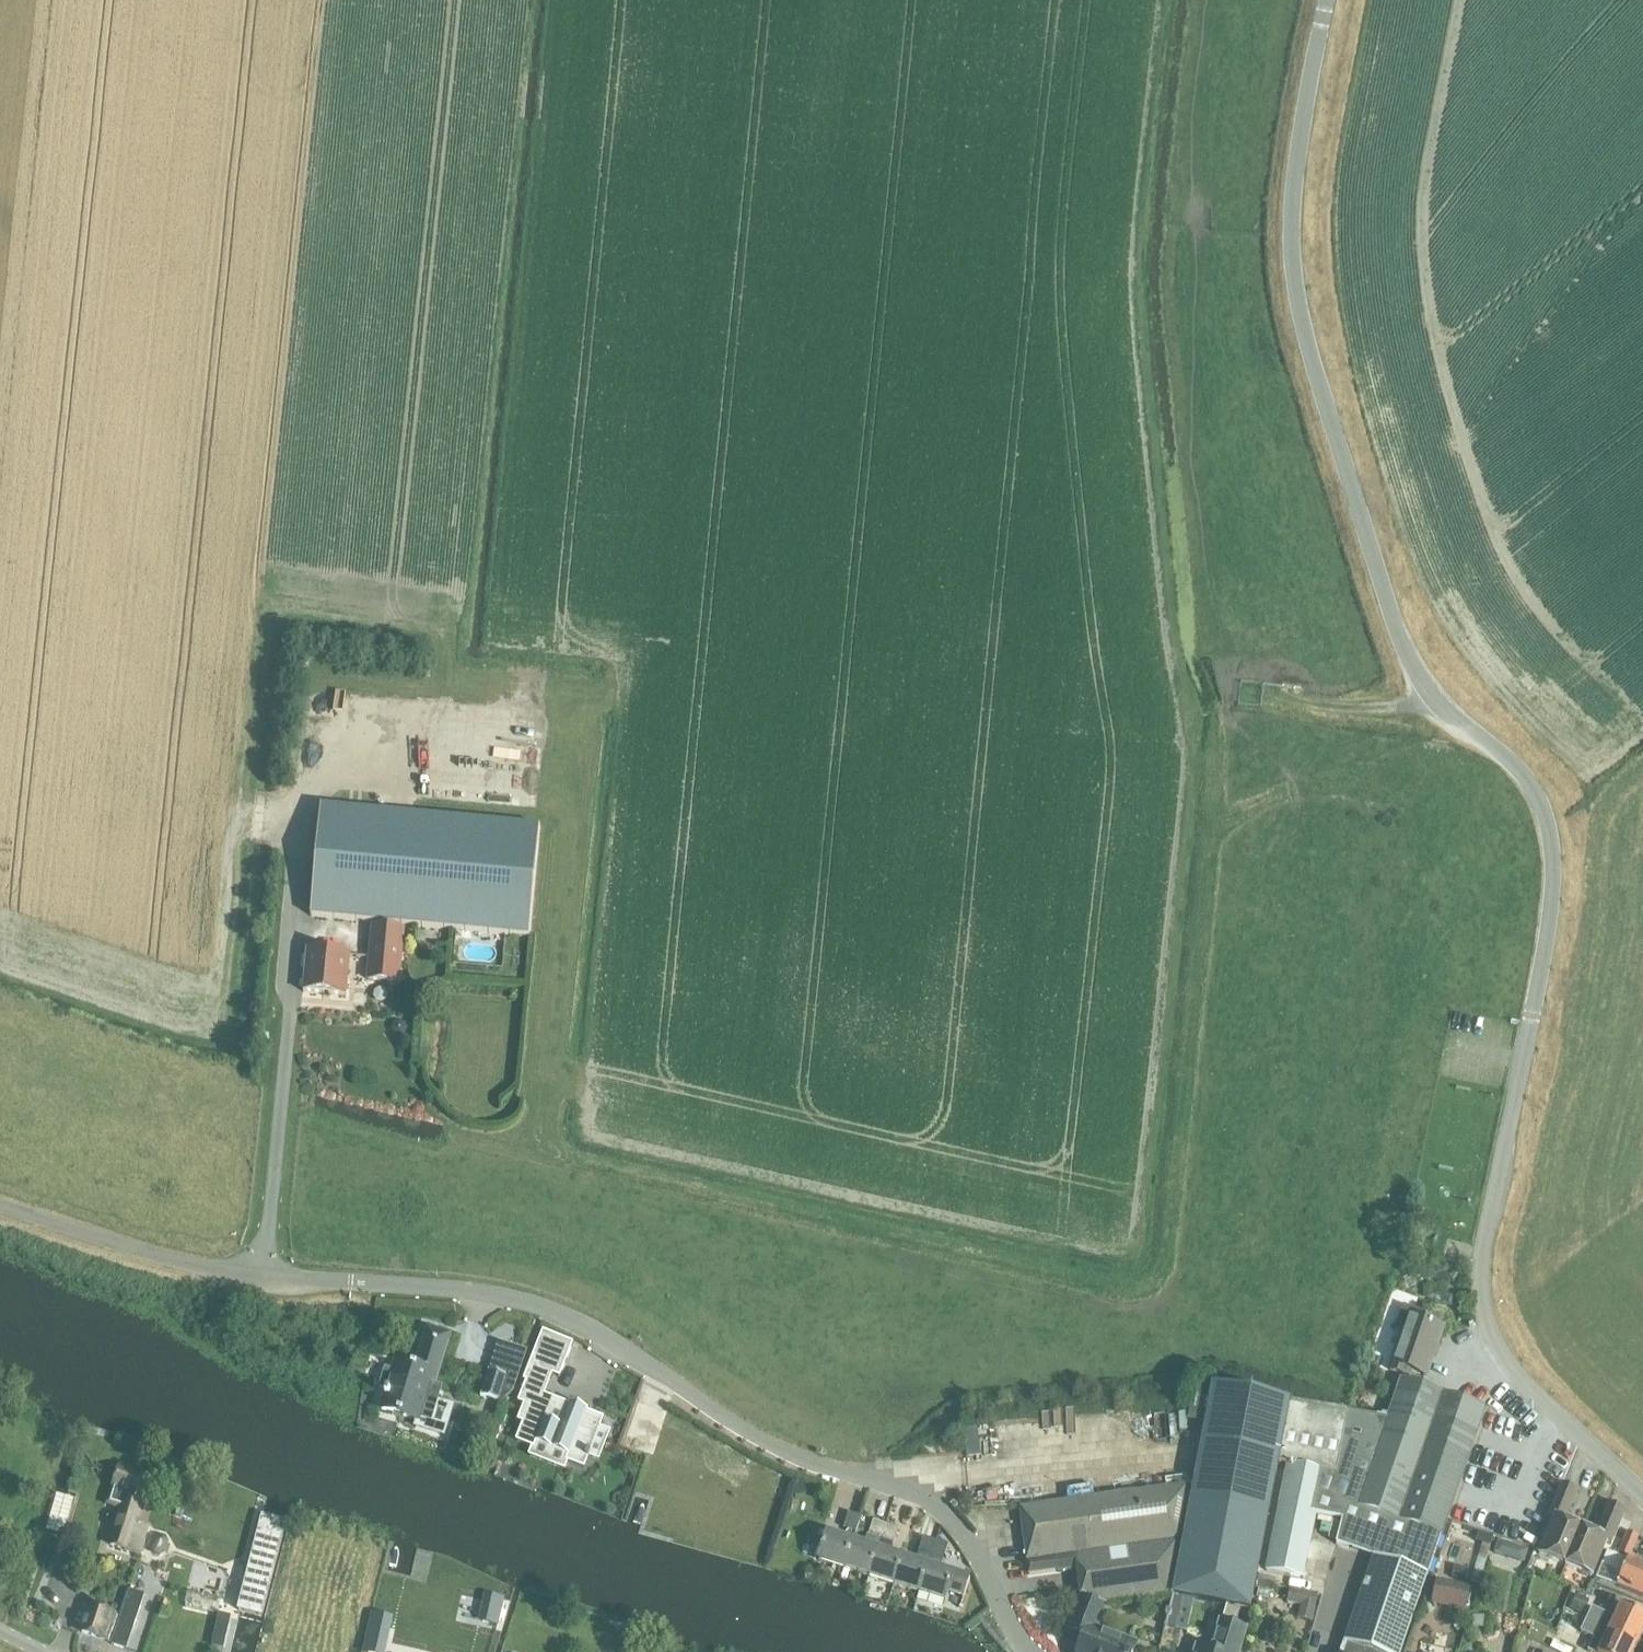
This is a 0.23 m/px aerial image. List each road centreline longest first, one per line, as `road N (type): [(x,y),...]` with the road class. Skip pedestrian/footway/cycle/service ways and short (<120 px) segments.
road 1 (tertiary): [(1642,1496),(1507,1365),(1486,1321),(1481,1244),(1542,962),(1553,851),(1531,787),(1435,701),(1406,651),(1303,330),(1289,233),(1328,0)]
road 2 (tertiary): [(1031,1651),(941,1509),(796,1457),(724,1417),(618,1339),(559,1311),(454,1289),(190,1264),(0,1205)]

